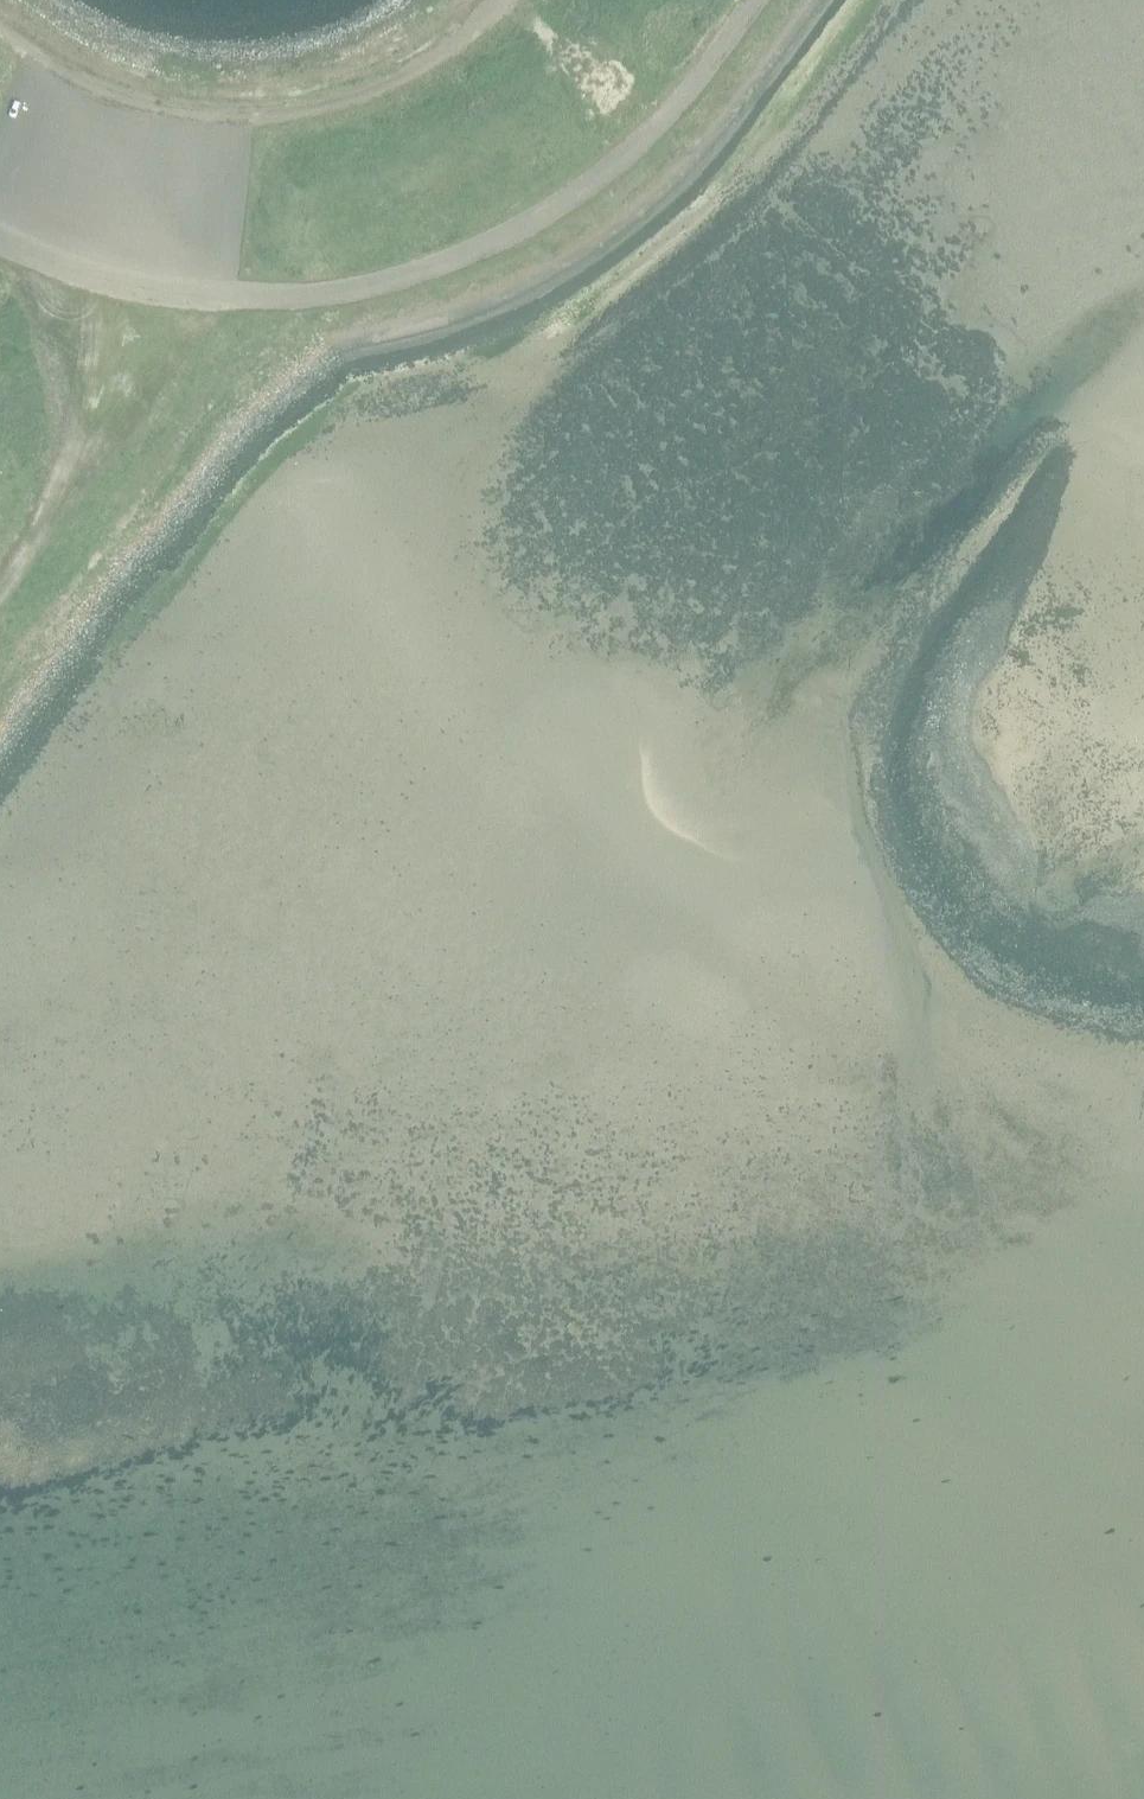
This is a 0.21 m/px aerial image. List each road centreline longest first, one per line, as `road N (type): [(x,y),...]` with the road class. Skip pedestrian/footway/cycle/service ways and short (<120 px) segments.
road 1 (unclassified): [(0,30),(104,90),(170,106),(256,111),(333,101),(431,60),(506,0)]

